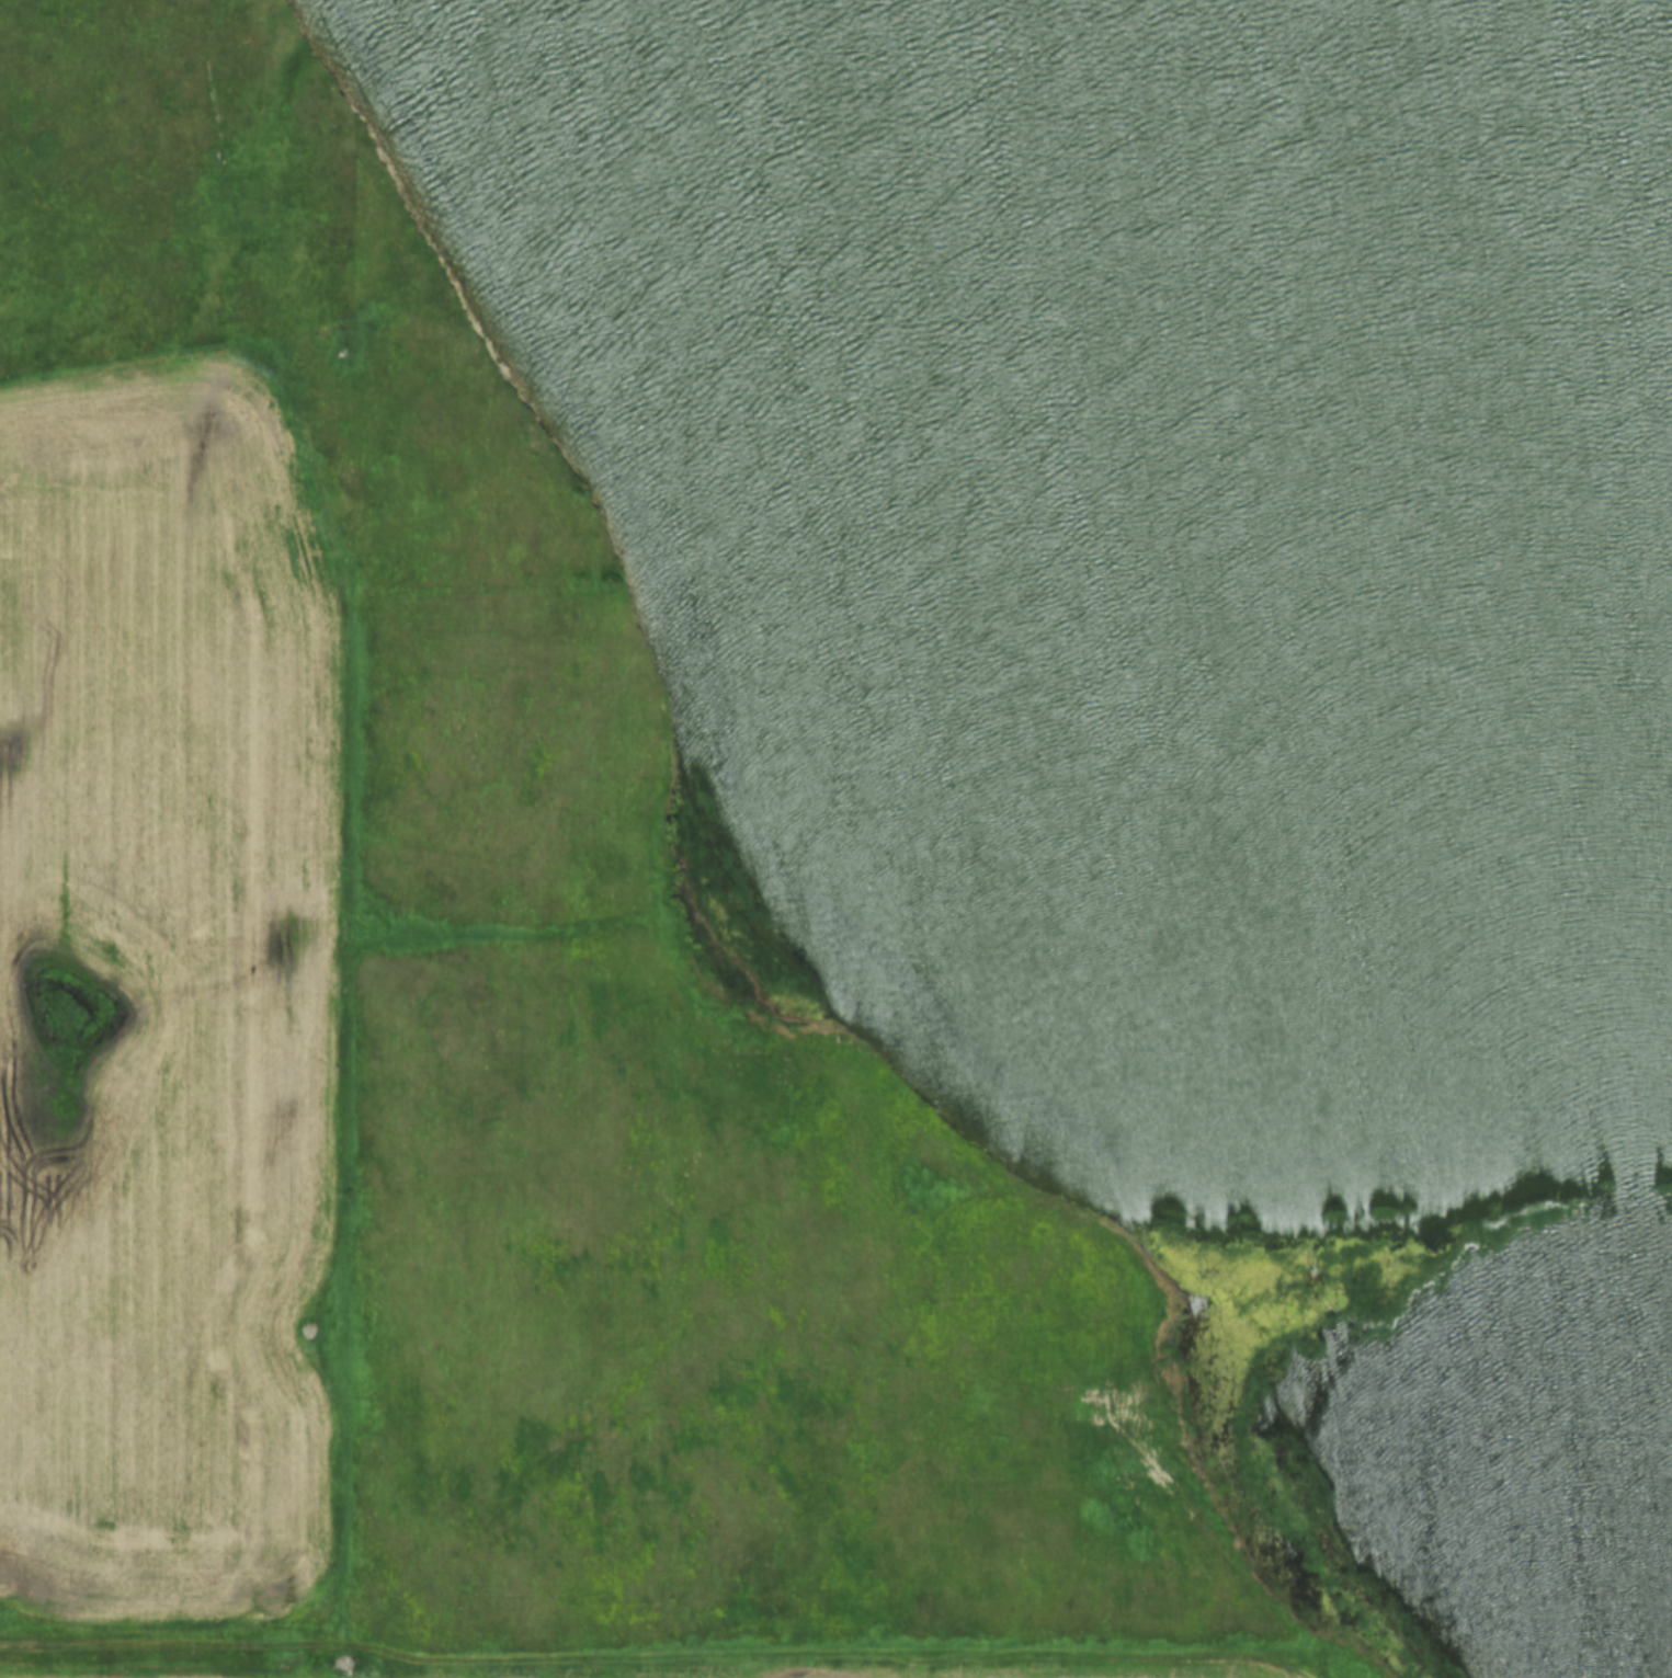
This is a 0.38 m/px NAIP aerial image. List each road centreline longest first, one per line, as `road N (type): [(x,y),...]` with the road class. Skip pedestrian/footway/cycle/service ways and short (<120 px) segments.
road 1 (track): [(1343,1677),(1312,1666),(852,1658),(477,1666),(0,1660)]

